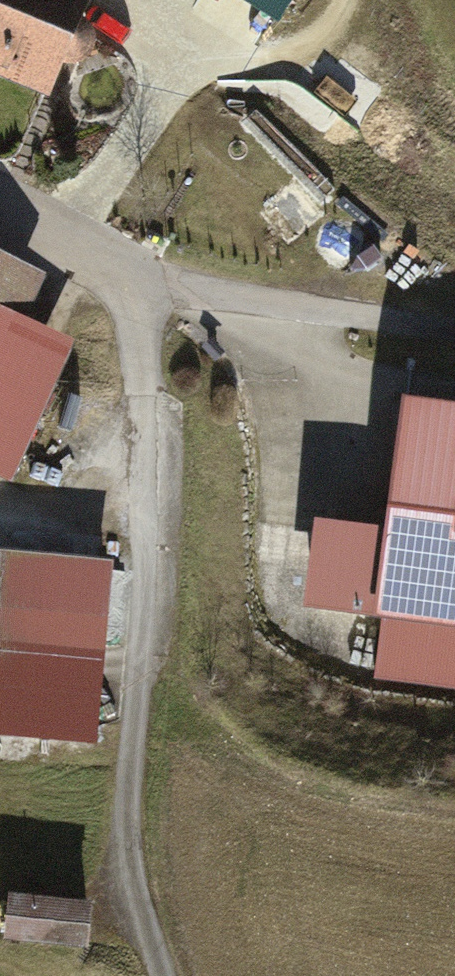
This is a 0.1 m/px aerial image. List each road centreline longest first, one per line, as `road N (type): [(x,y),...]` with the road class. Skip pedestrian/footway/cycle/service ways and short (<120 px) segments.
road 1 (track): [(184,975),(123,774),(145,276)]
road 2 (track): [(454,326),(145,276)]
road 3 (residential): [(145,276),(0,198)]

